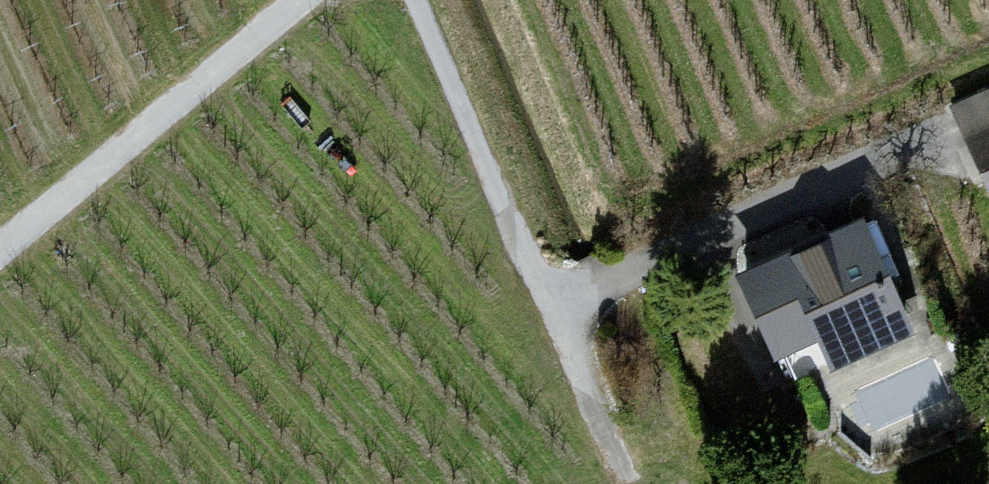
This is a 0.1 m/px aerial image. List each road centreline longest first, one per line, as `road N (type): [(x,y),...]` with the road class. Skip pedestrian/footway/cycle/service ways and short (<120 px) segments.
road 1 (unclassified): [(556,317),(938,144)]
road 2 (unclassified): [(305,0),(0,254)]
road 3 (unclassified): [(408,0),(556,317)]
road 4 (unclassified): [(556,317),(617,478)]

